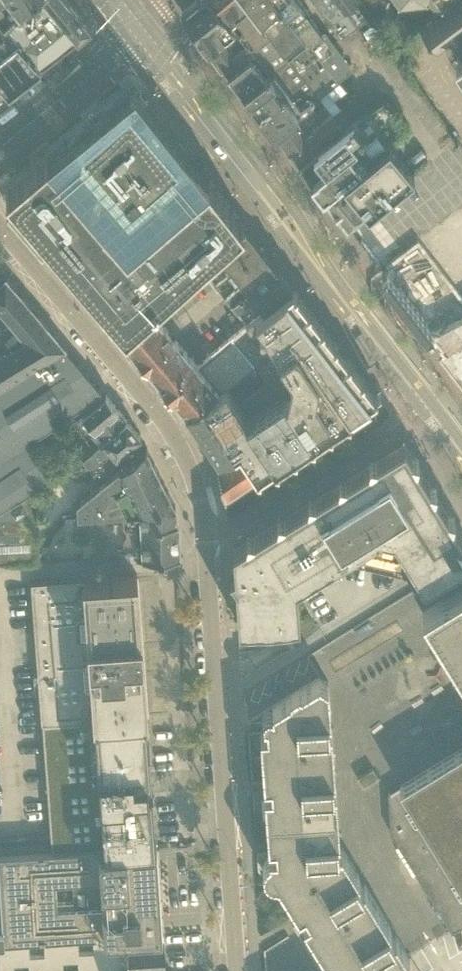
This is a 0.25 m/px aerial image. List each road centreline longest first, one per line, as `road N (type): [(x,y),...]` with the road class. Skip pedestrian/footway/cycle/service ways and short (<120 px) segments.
road 1 (unclassified): [(237,970),(201,493),(184,447),(155,409),(0,233)]
road 2 (tertiary): [(133,34),(461,444)]
road 3 (tertiary): [(122,50),(0,149)]

